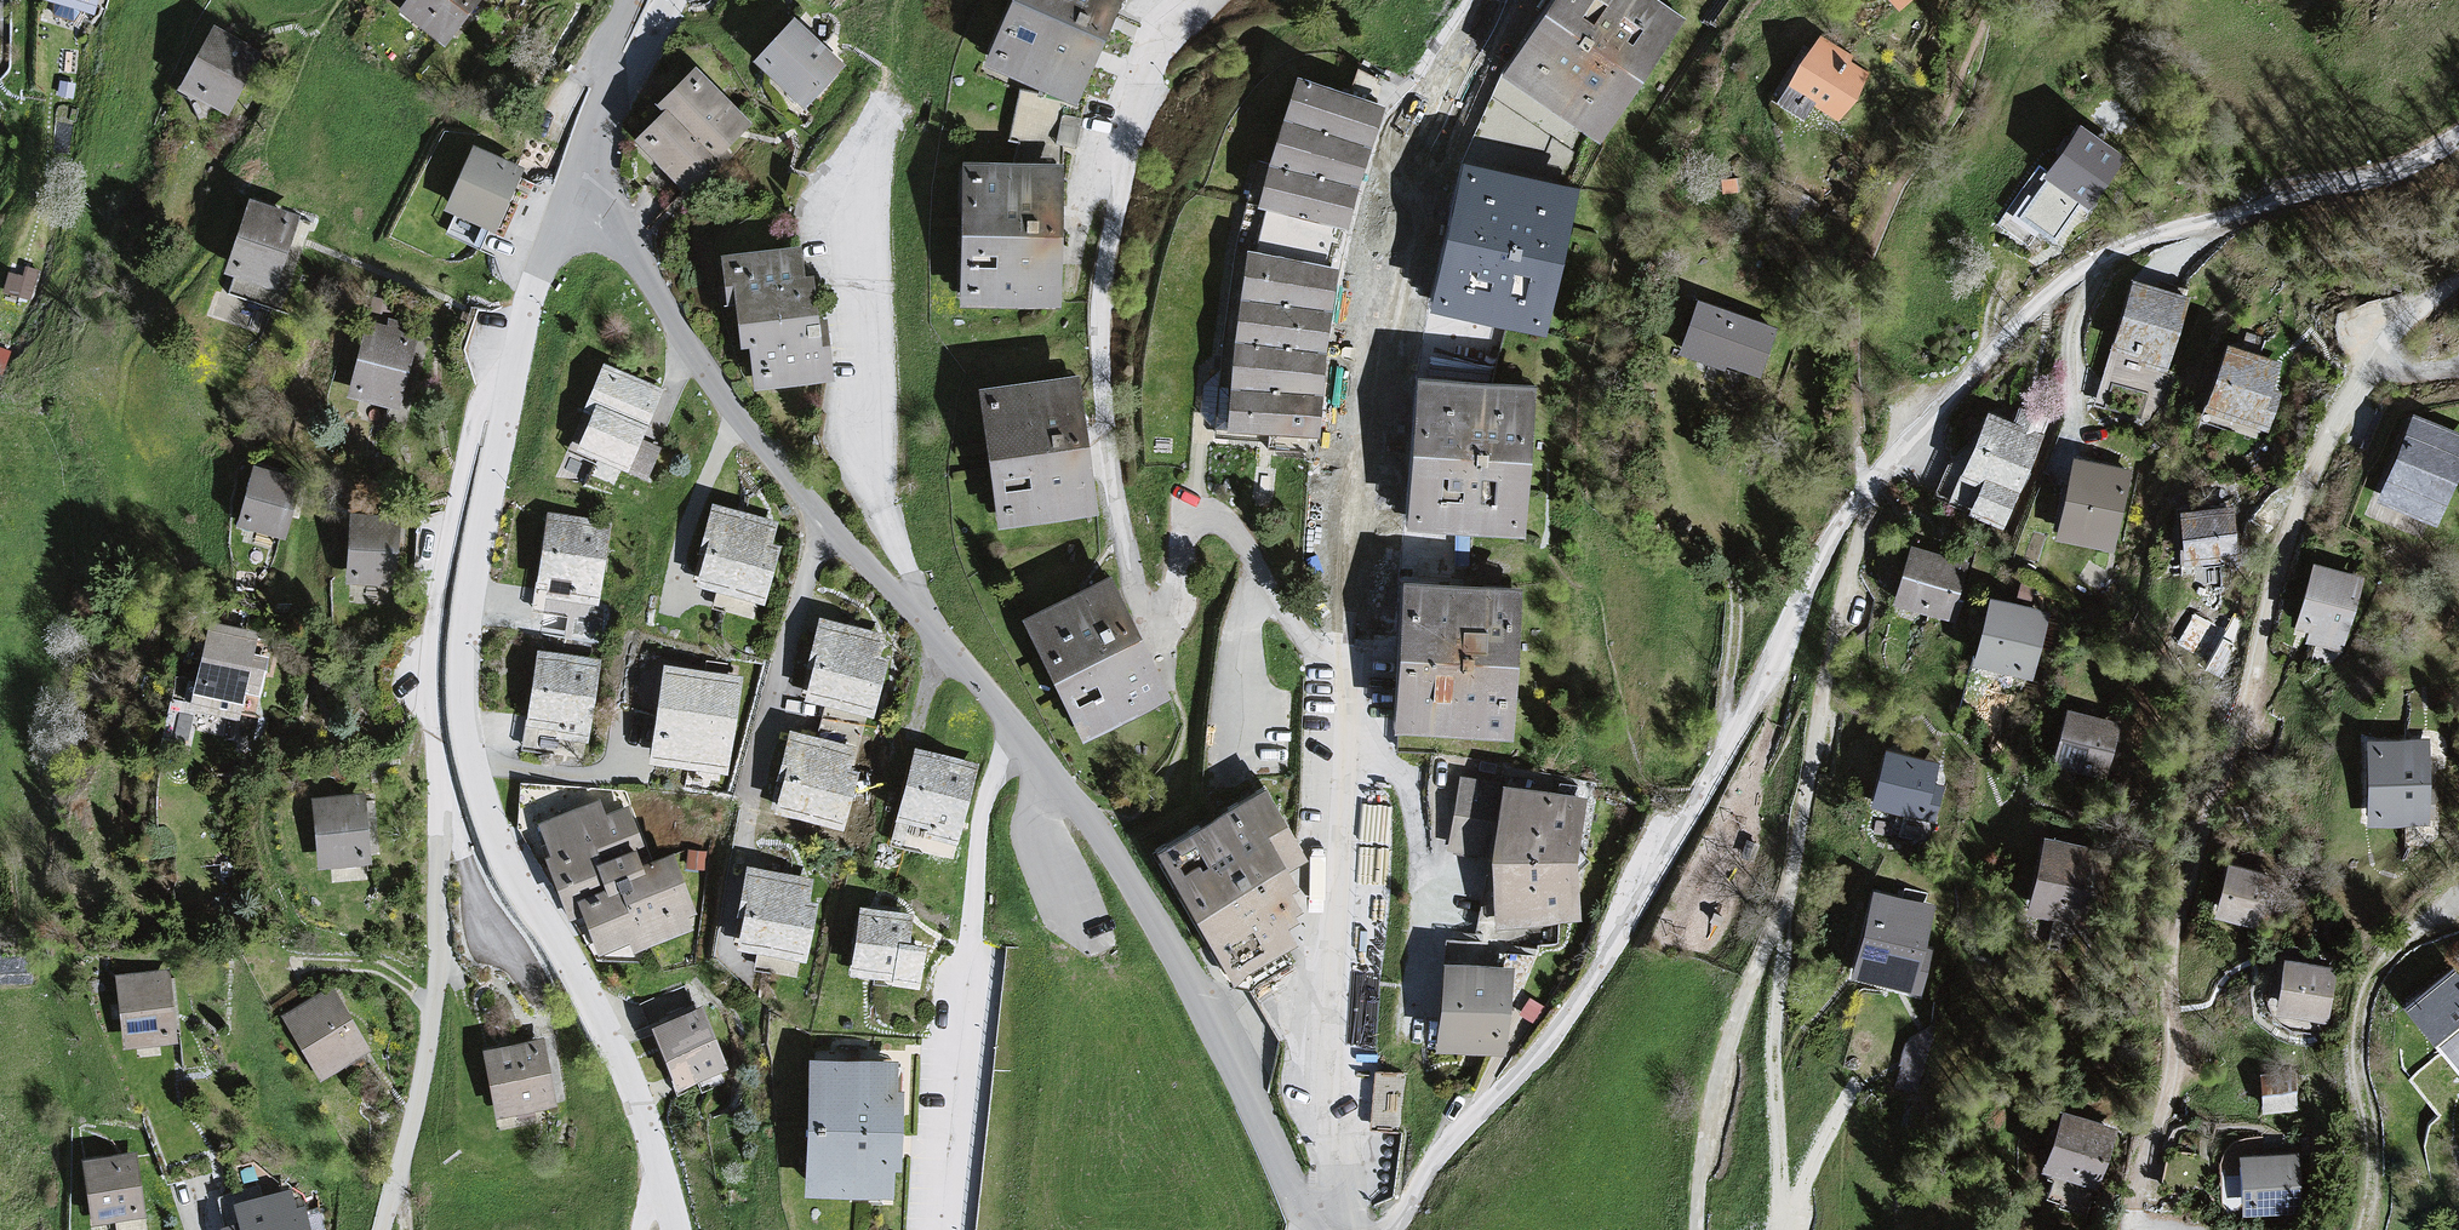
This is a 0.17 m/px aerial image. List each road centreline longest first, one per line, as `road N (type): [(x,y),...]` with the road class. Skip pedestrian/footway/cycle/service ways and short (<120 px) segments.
road 1 (residential): [(1395,1229),(1436,1164),(1576,1020),(1858,500),(2071,284),(2105,260),(2425,161),(2458,137)]
road 2 (residential): [(590,183),(628,257),(826,529),(927,616),(1016,739),(1093,828),(1321,1229)]
road 3 (residential): [(1208,0),(1154,46),(1121,175),(1100,379),(1139,592),(1162,608),(1174,597),(1187,516),(1223,524),(1252,580),(1358,697)]
road 4 (residential): [(2363,373),(2329,431),(2278,556),(2229,750),(2178,901),(2166,955),(2166,1088),(2135,1184),(2135,1212),(2146,1229)]
road 5 (residential): [(519,370),(497,382),(479,408),(449,542),(435,716),(443,966),(382,1229)]
road 6 (residential): [(519,370),(478,531),(461,694),(487,817),(600,1016),(671,1184)]
road 7 (residential): [(1500,0),(1460,57),(1395,254),(1354,490),(1358,697)]
road 8 (residential): [(1358,697),(1341,1229)]
road 9 (residential): [(590,183),(548,275),(519,370)]
road 10 (track): [(1730,734),(1725,700),(1736,632),(1728,565)]
road 11 (residential): [(2458,278),(2423,302),(2363,373)]

